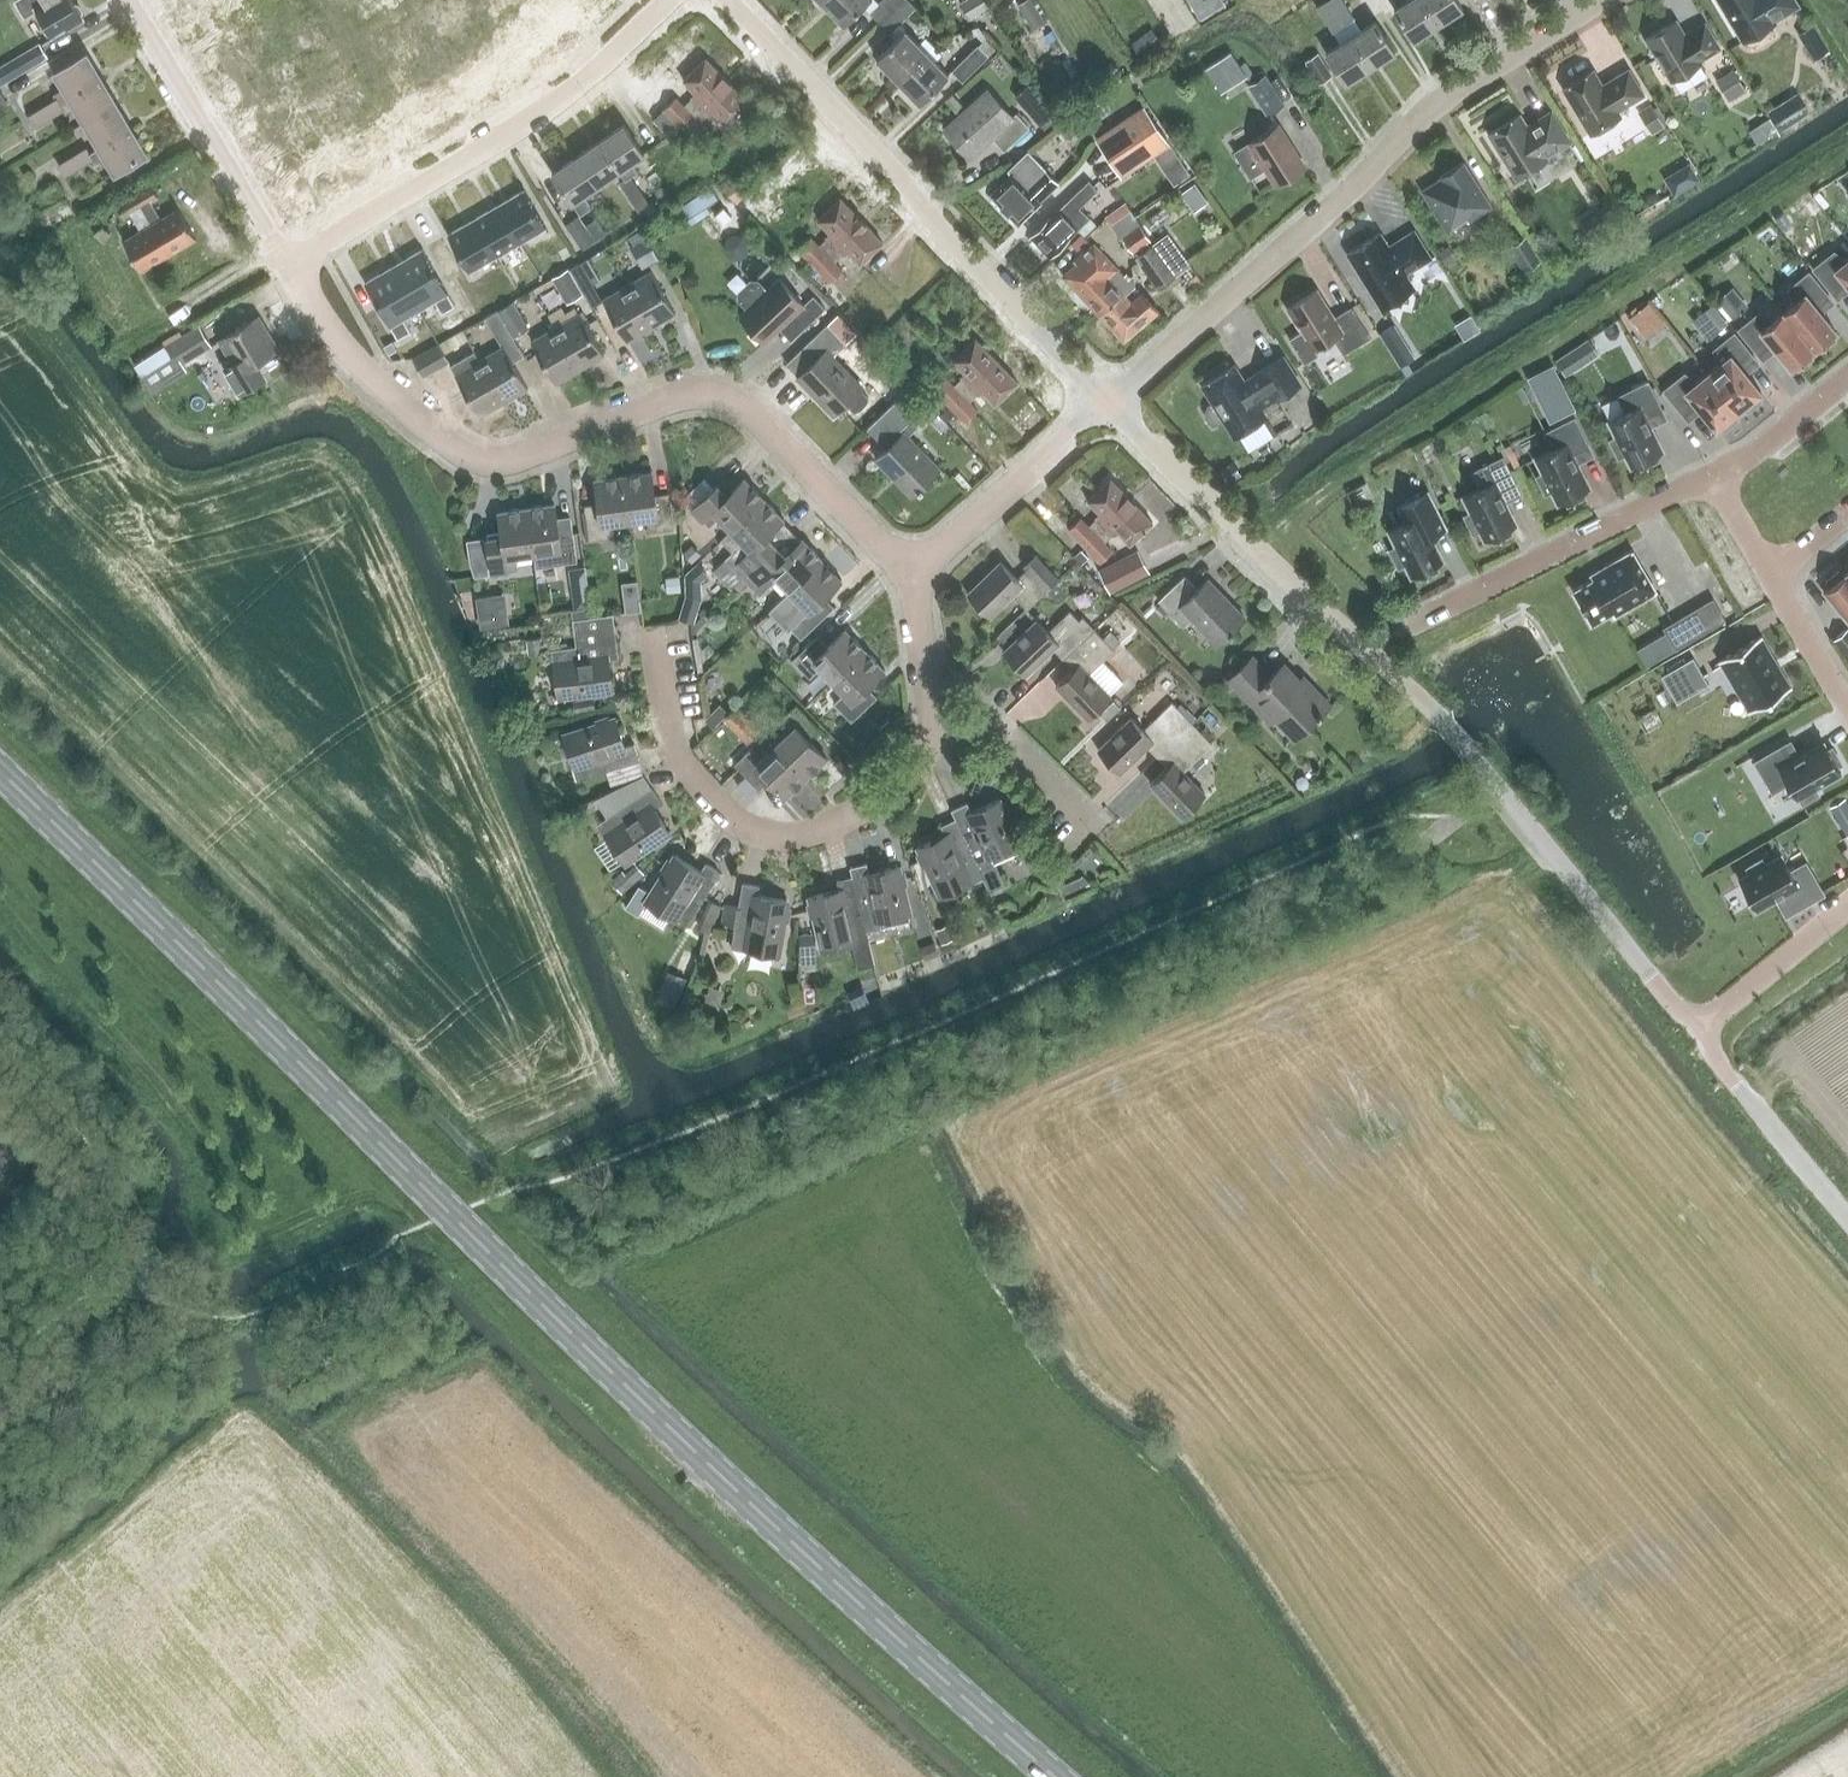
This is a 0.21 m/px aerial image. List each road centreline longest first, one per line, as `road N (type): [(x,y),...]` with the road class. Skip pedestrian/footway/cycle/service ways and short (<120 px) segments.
road 1 (primary): [(1055,1776),(709,1464),(0,770)]
road 2 (unclassified): [(1700,1025),(1676,1008),(1446,724),(1104,401)]
road 3 (residential): [(289,266),(349,354),(455,448),(515,458),(686,395),(724,395),(750,412),(904,573)]
road 4 (residential): [(1104,401),(1337,203),(1437,104),(1600,0)]
road 5 (unclassified): [(1104,401),(727,0)]
road 6 (residential): [(289,266),(567,94),(667,0)]
road 7 (residential): [(930,722),(922,758),(892,792),(805,835),(750,829),(682,761),(652,632)]
road 8 (residential): [(1412,624),(1712,474)]
road 9 (residential): [(289,266),(128,0)]
road 10 (residential): [(904,573),(944,547),(1104,401)]
road 11 (unclassified): [(1847,1220),(1714,1054),(1700,1025)]
road 12 (residential): [(1092,829),(996,734),(930,722)]
road 13 (residential): [(1700,1025),(1847,906)]
road 14 (residential): [(1712,474),(1757,450),(1847,376)]
road 15 (residential): [(1847,710),(1771,577)]
road 16 (residential): [(904,573),(921,631),(930,722)]

